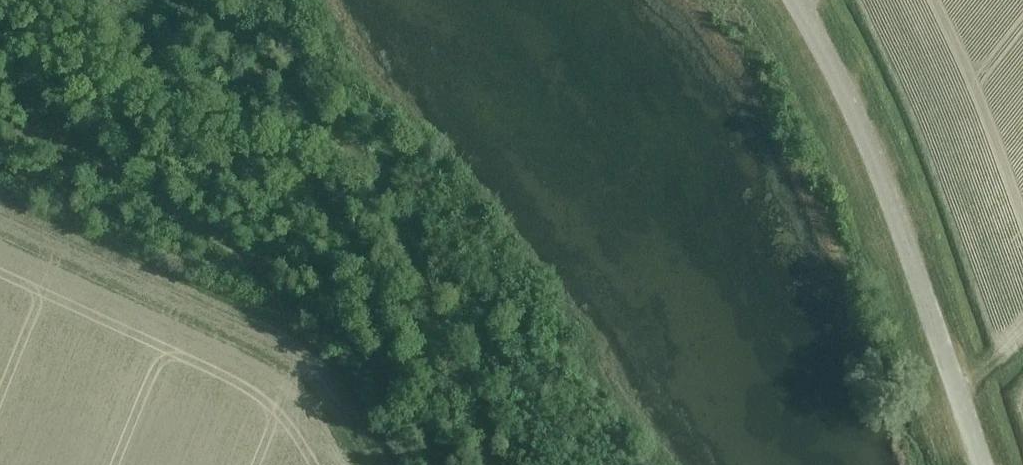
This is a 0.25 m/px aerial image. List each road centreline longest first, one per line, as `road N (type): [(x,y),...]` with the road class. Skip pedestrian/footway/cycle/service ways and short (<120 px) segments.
road 1 (unclassified): [(975,464),(868,157),(815,49),(781,0)]

